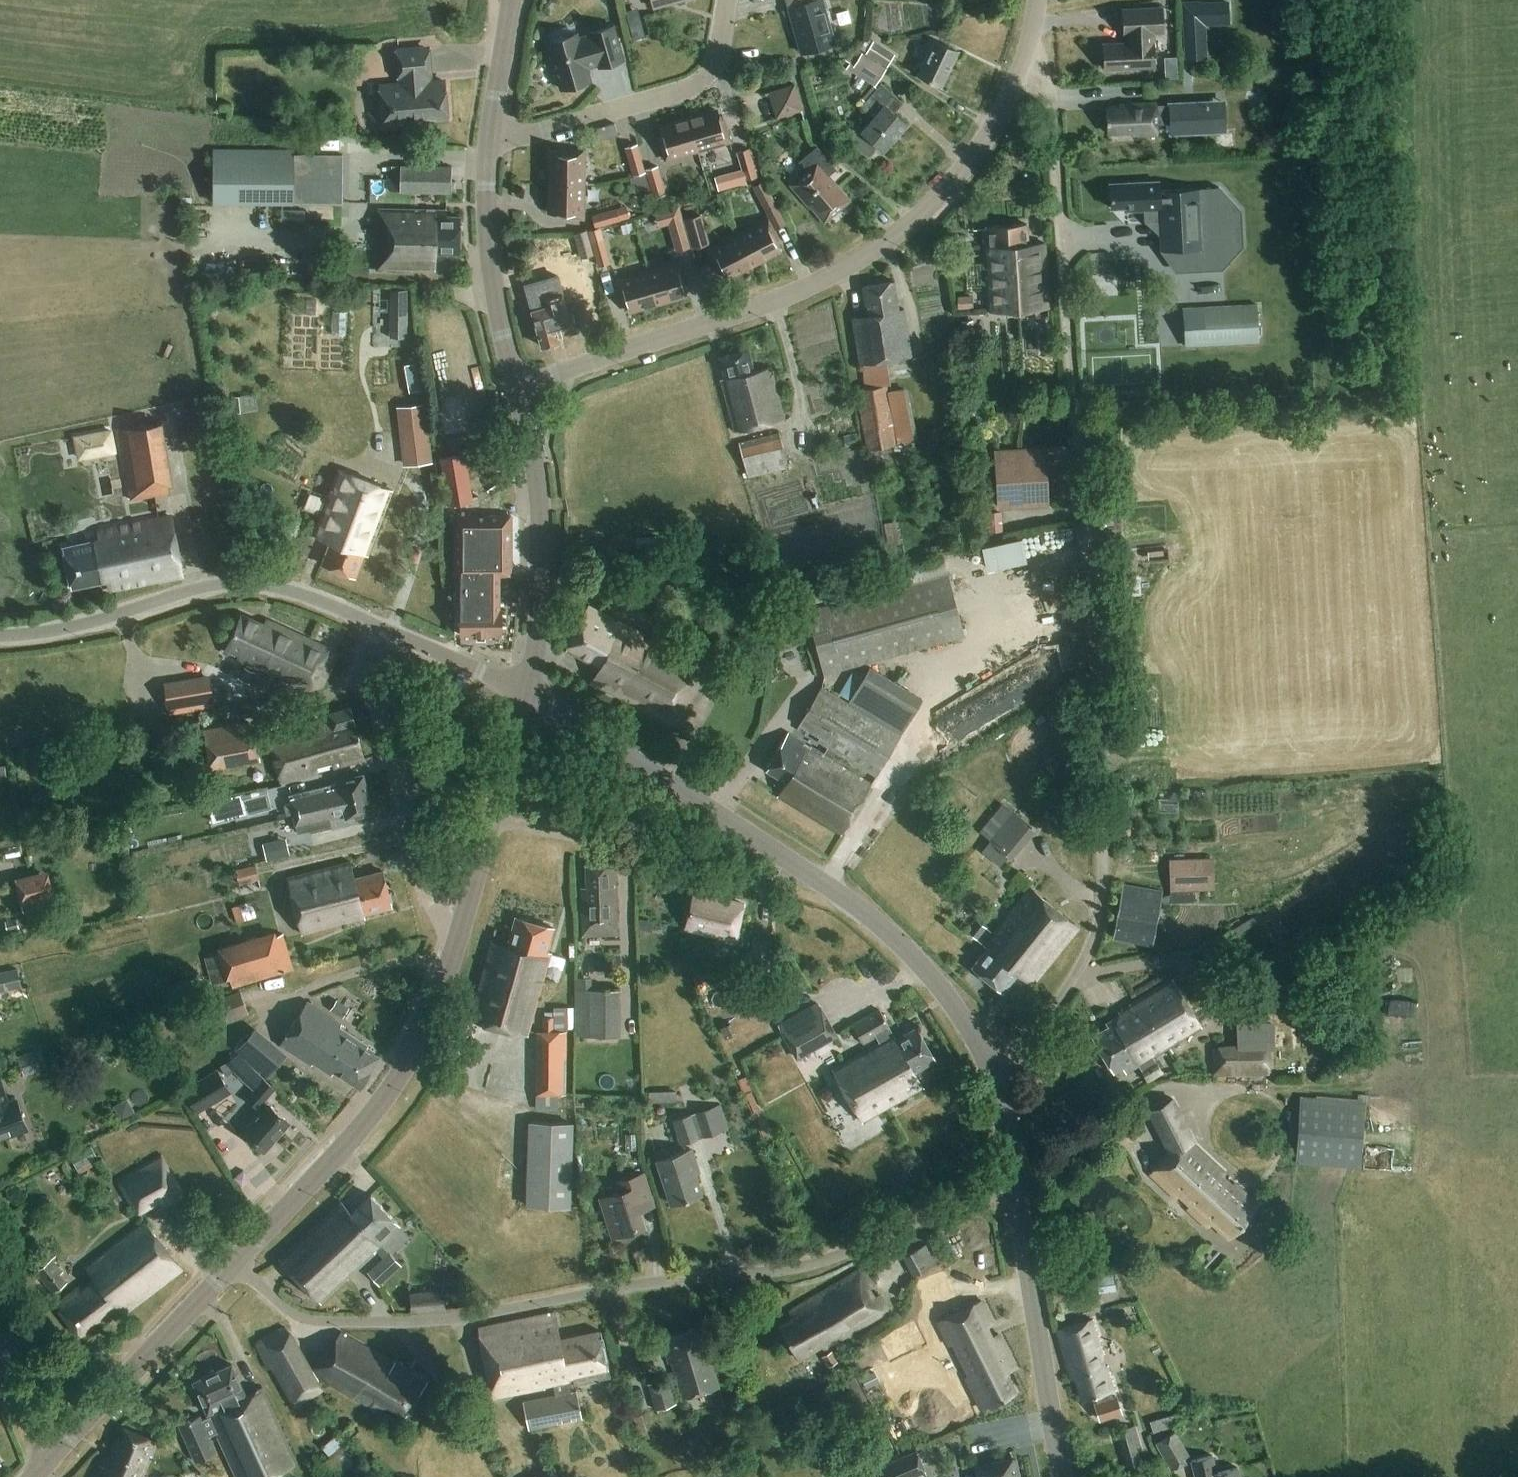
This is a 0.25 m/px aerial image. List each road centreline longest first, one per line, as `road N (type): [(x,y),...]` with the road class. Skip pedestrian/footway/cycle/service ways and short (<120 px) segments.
road 1 (residential): [(1016,1189),(987,1193),(806,1267),(412,1322),(303,1320),(236,1263)]
road 2 (track): [(1023,67),(1051,83),(1104,755)]
road 3 (residential): [(1034,0),(1023,67),(996,121),(940,199),(898,235),(769,303),(518,384)]
road 4 (tertiary): [(528,695),(451,972),(412,1062),(345,1151),(236,1263)]
road 5 (tertiary): [(528,695),(854,907),(932,980),(992,1072)]
road 6 (tertiary): [(528,695),(291,592),(252,585),(192,591),(62,631),(0,637)]
road 7 (residential): [(1104,755),(1098,929),(1021,1057),(992,1072)]
road 8 (tertiary): [(518,384),(542,521),(528,695)]
road 9 (residential): [(492,130),(542,132),(702,83),(714,67),(728,0)]
road 10 (tertiary): [(1016,1189),(1063,1476)]
road 11 (tertiary): [(492,130),(489,239),(518,384)]
road 12 (tertiary): [(153,1349),(47,1465)]
road 13 (unclassified): [(0,1333),(64,1350),(153,1349)]
road 14 (tertiary): [(513,0),(492,130)]
road 15 (residential): [(0,1347),(47,1465)]

